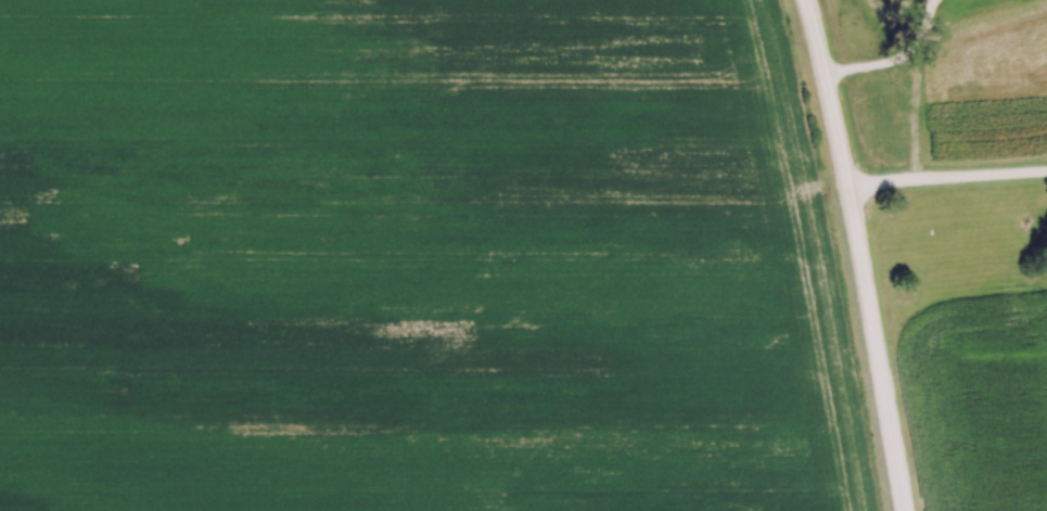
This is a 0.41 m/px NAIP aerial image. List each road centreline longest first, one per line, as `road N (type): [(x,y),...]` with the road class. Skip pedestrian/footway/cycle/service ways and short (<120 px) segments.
road 1 (residential): [(800,0),(896,510)]

